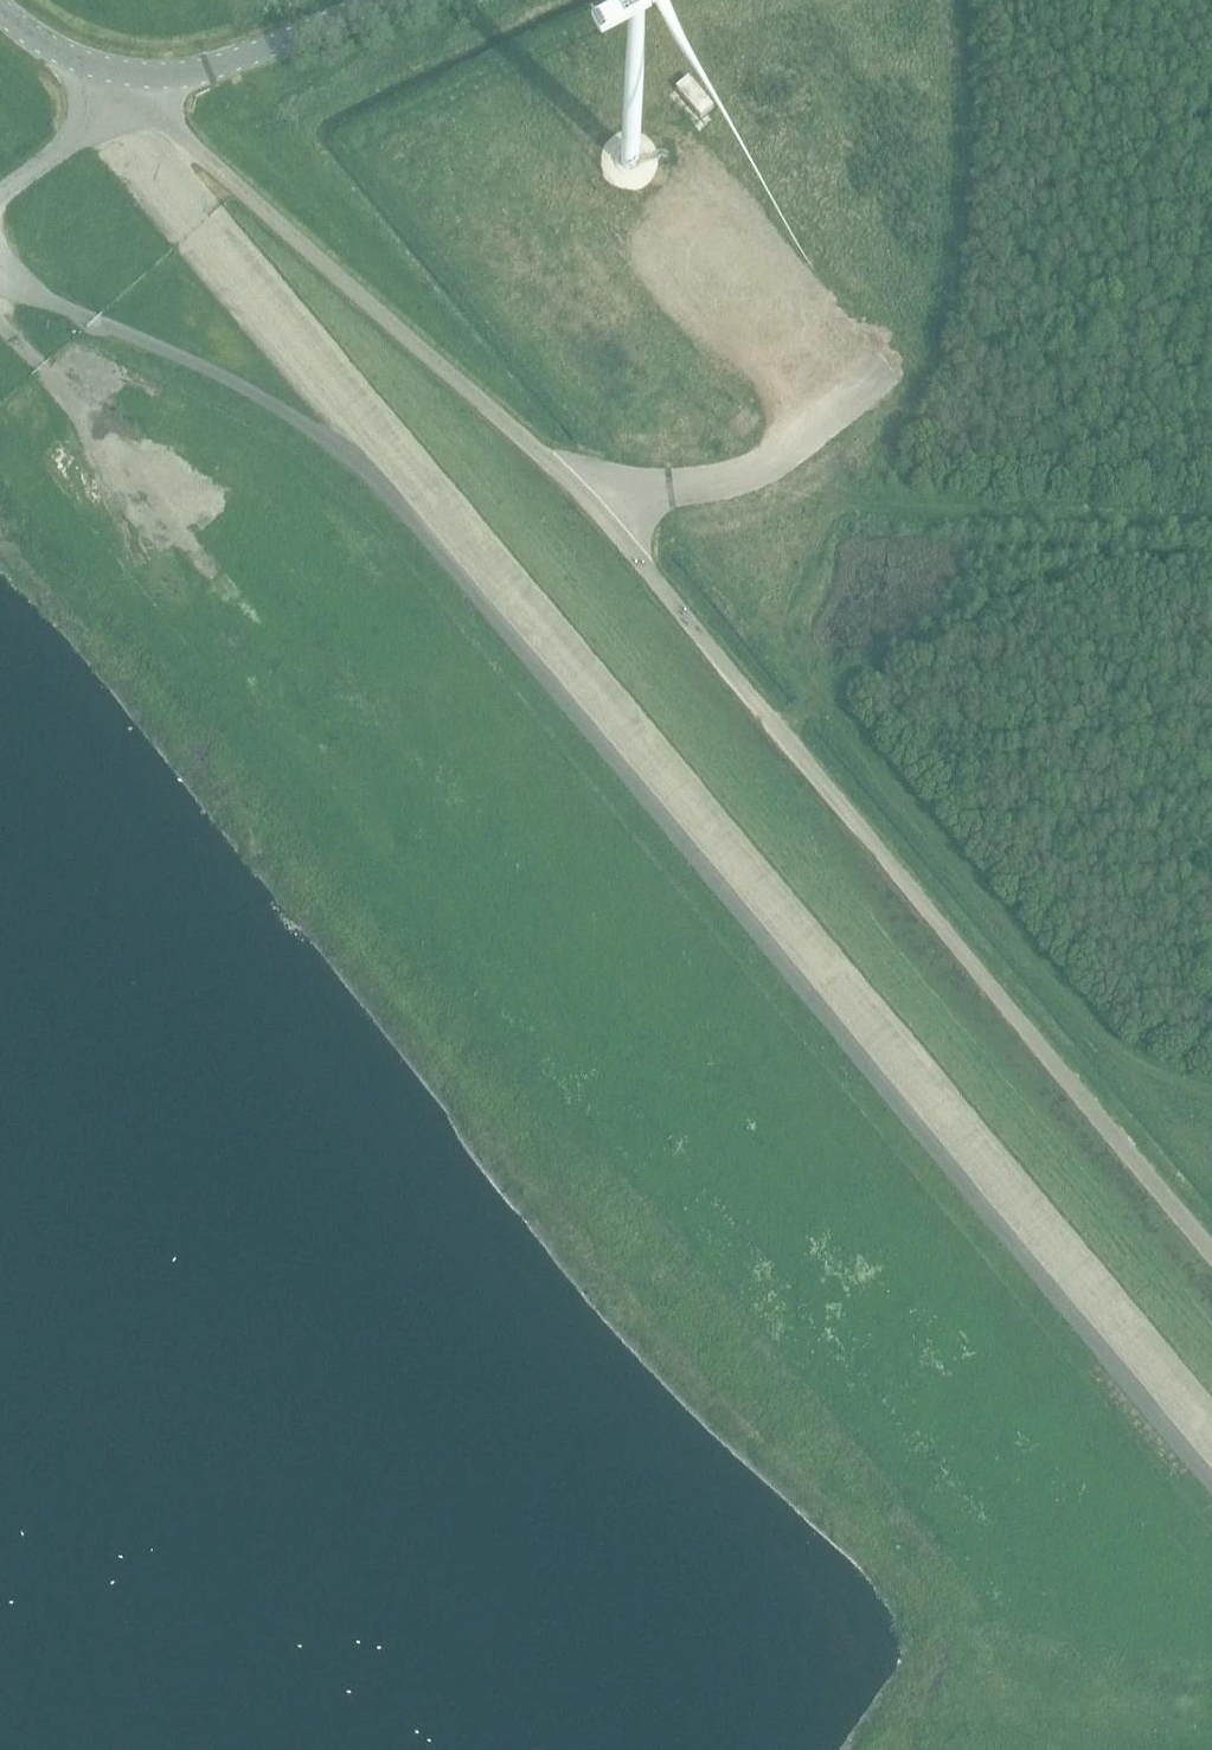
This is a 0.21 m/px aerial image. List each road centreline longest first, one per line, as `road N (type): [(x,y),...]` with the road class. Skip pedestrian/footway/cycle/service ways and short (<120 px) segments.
road 1 (unclassified): [(94,319),(244,391),(350,454),(1211,1484)]
road 2 (unclassified): [(1211,1250),(621,532),(138,100)]
road 3 (track): [(775,632),(362,144),(685,0)]
road 4 (track): [(793,742),(830,700),(775,632),(853,502),(1211,521)]
road 5 (track): [(1211,1163),(830,700)]
road 6 (track): [(853,502),(927,349),(954,173),(950,0)]
road 7 (tertiary): [(133,75),(184,75),(237,60),(376,0)]
road 8 (unclassified): [(0,193),(138,100)]
road 9 (tertiary): [(0,7),(41,43),(133,75)]

